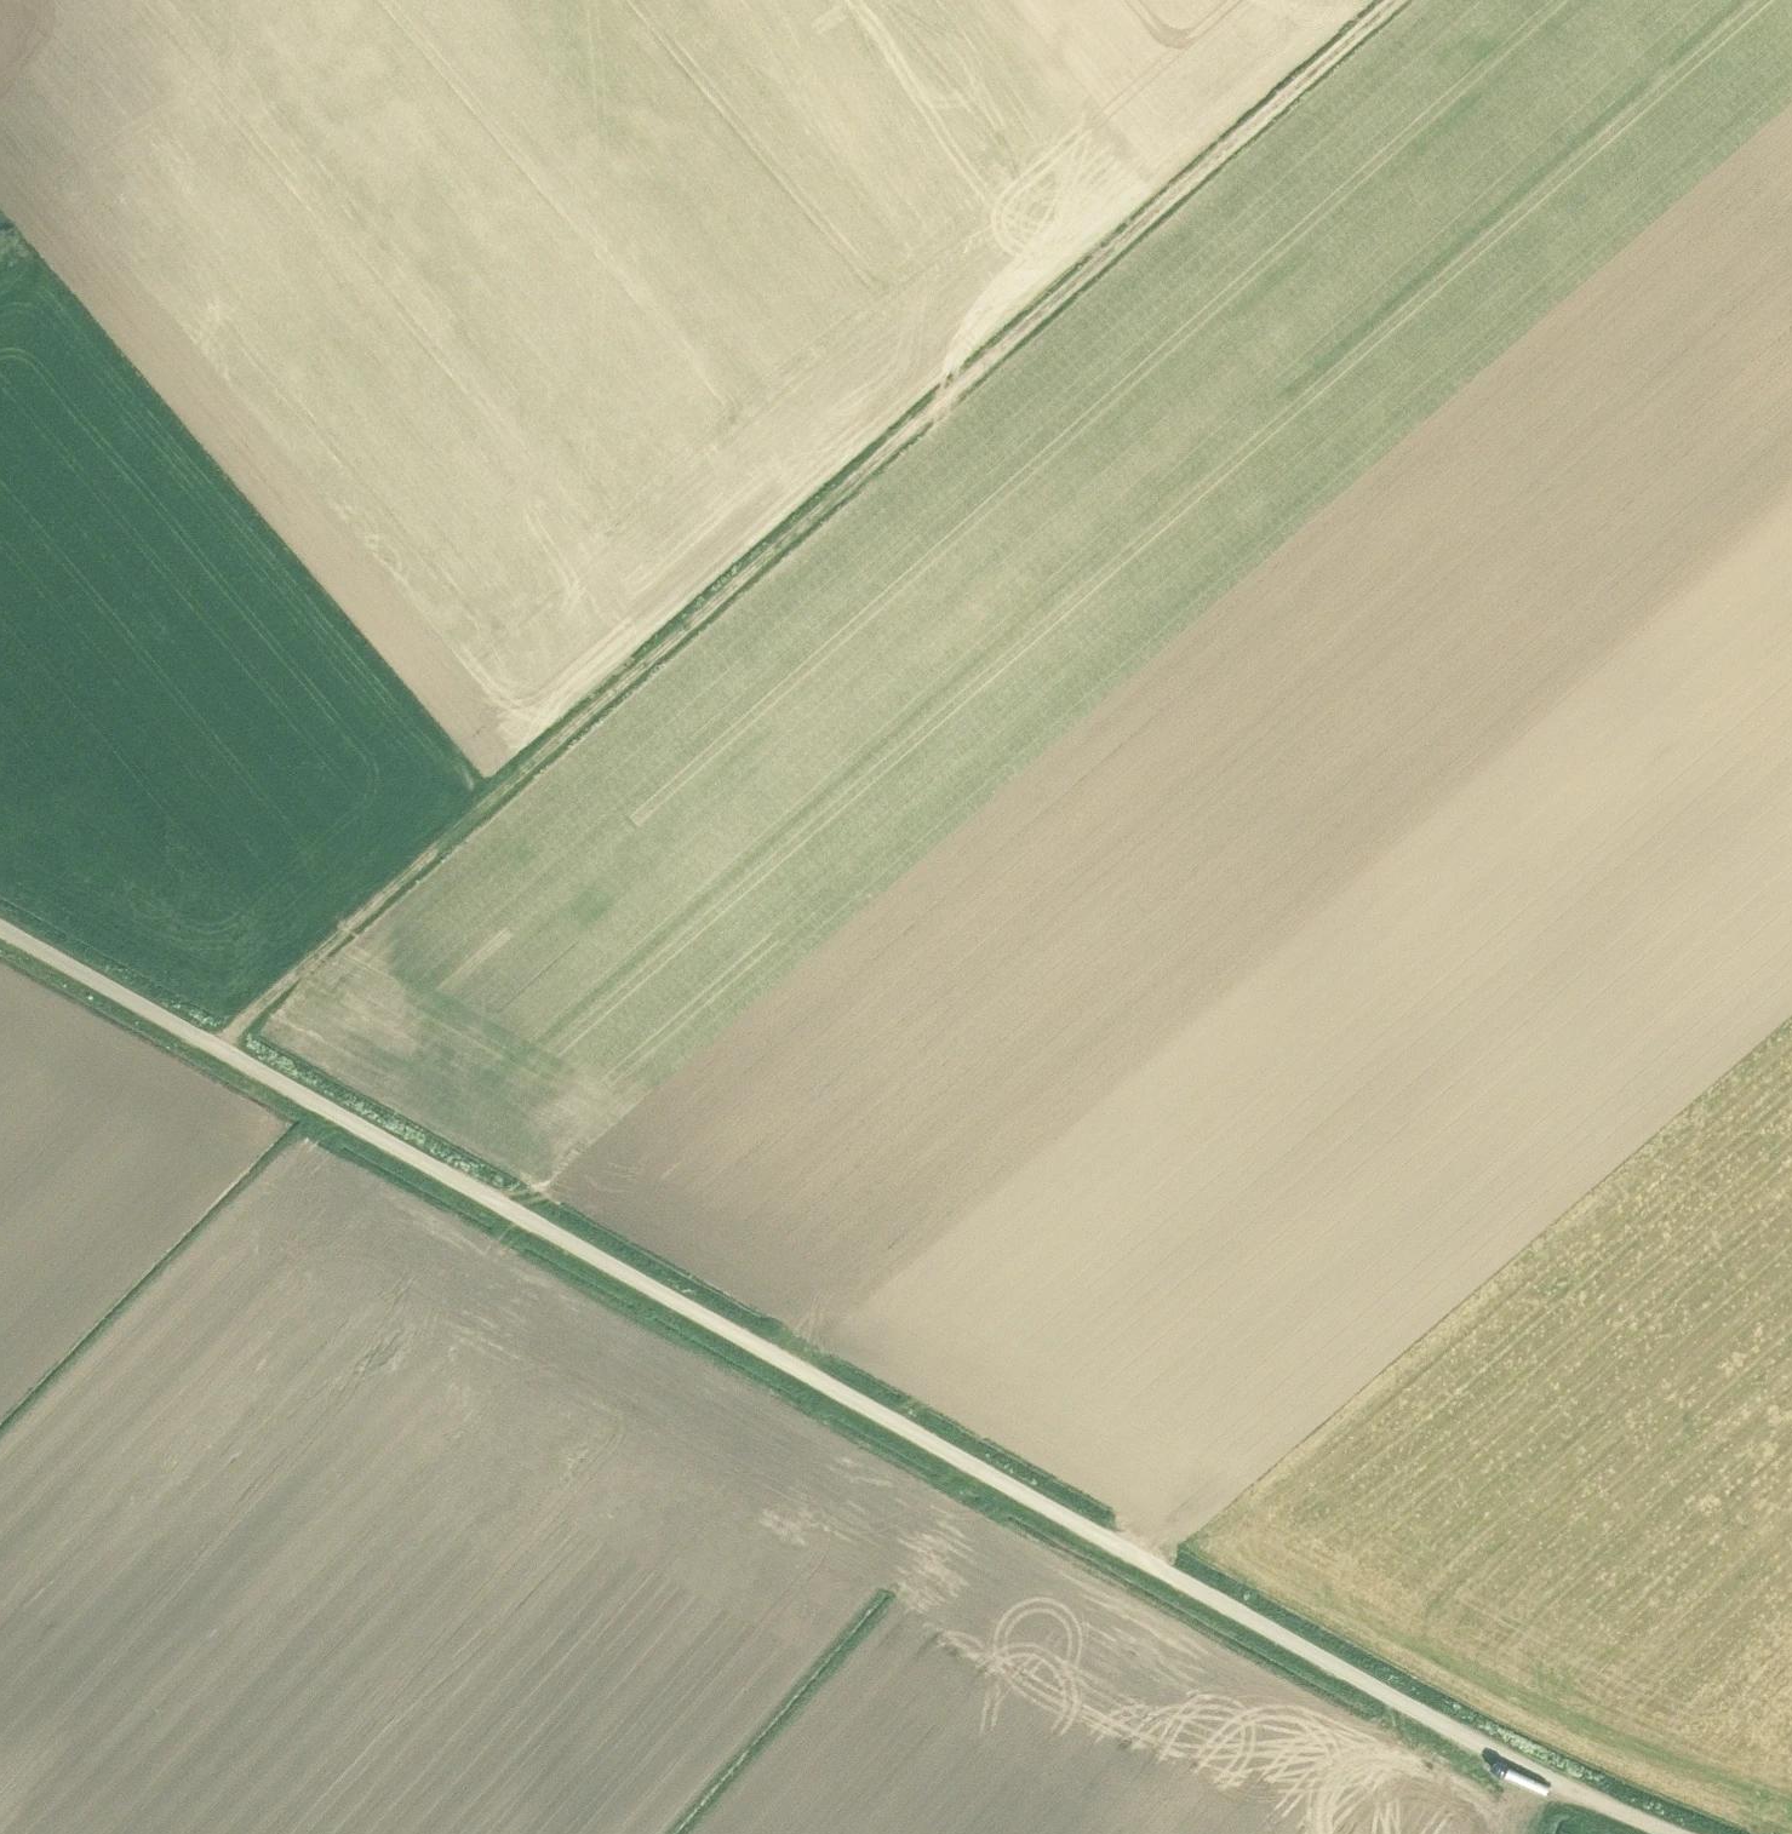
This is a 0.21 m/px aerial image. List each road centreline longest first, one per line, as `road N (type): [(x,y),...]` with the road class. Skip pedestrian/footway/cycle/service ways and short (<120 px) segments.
road 1 (unclassified): [(1684,1833),(1531,1768),(0,926)]
road 2 (track): [(1388,0),(215,1046)]

